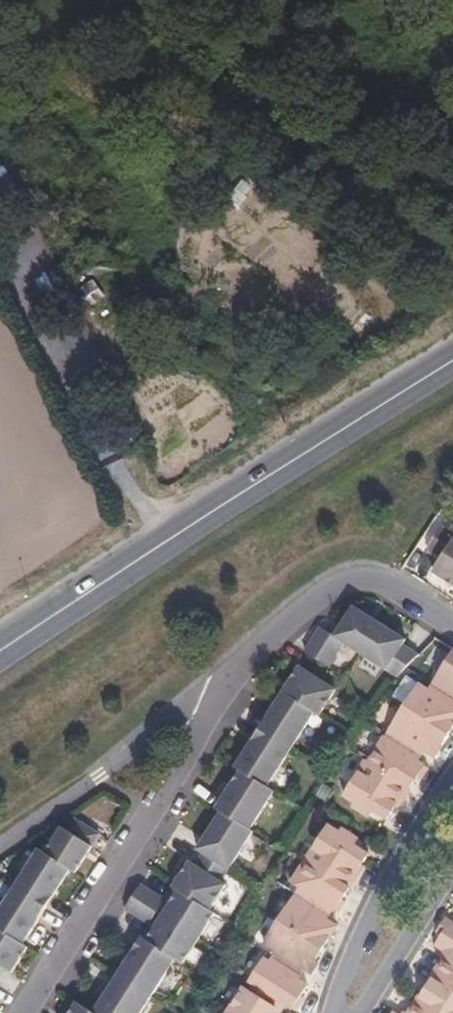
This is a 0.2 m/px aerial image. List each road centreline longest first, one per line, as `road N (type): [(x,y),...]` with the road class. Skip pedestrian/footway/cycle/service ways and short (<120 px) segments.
road 1 (primary): [(452,361),(0,652)]
road 2 (residential): [(25,1012),(240,666)]
road 3 (residential): [(0,844),(240,666)]
road 4 (residential): [(452,777),(383,891),(335,1012)]
road 5 (residential): [(240,666),(350,578),(369,576),(452,623)]
road 6 (residential): [(366,1012),(452,867)]

